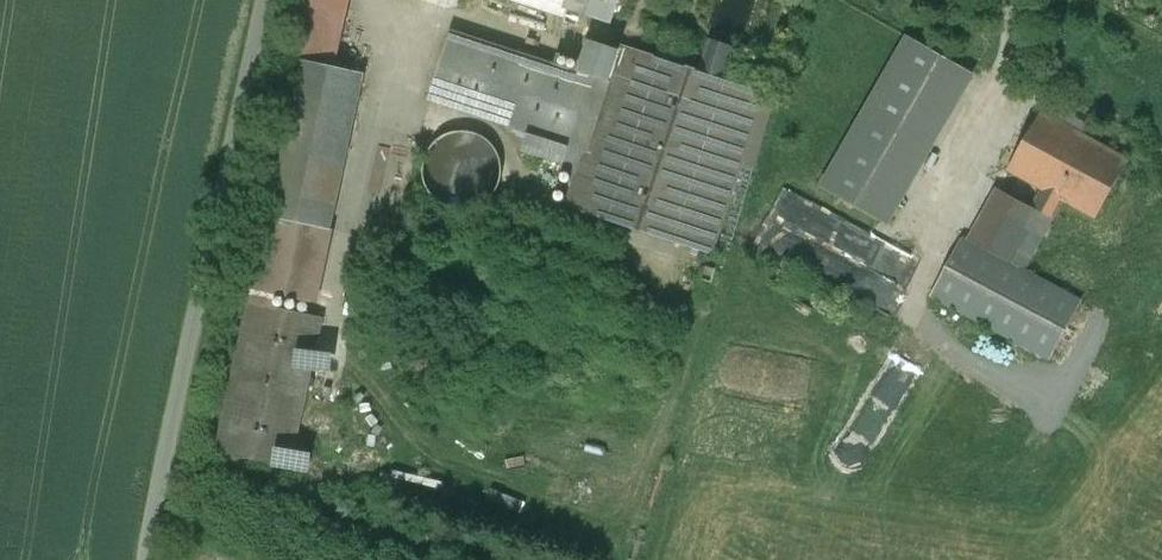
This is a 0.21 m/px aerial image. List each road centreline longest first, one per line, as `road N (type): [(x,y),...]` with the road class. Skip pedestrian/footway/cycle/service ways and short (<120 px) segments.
road 1 (unclassified): [(265,0),(148,559)]

